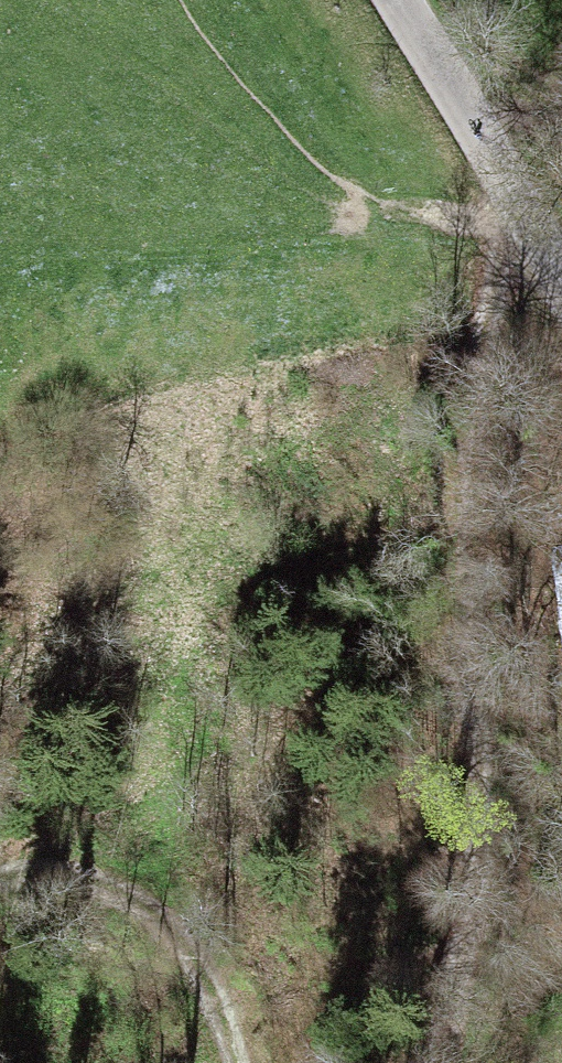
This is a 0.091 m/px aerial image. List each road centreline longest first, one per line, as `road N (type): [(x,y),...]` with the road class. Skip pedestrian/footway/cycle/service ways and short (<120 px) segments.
road 1 (track): [(509,193),(469,426),(475,838),(425,1062)]
road 2 (track): [(229,1062),(215,998),(189,949),(150,902),(101,871),(61,863),(0,876)]
road 3 (unclassified): [(390,0),(561,293)]

